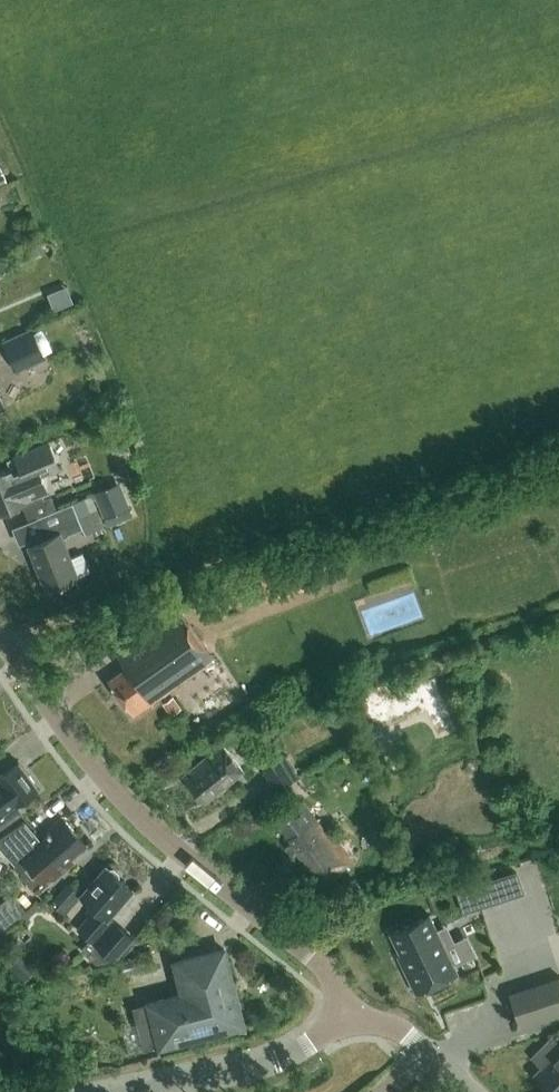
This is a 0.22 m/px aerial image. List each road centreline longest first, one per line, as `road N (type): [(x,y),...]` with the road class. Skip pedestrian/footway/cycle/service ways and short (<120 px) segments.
road 1 (unclassified): [(350,1013),(302,948),(126,801),(0,636)]
road 2 (tertiary): [(154,1091),(301,1047),(350,1013)]
road 3 (tertiary): [(464,1091),(406,1036),(350,1013)]

